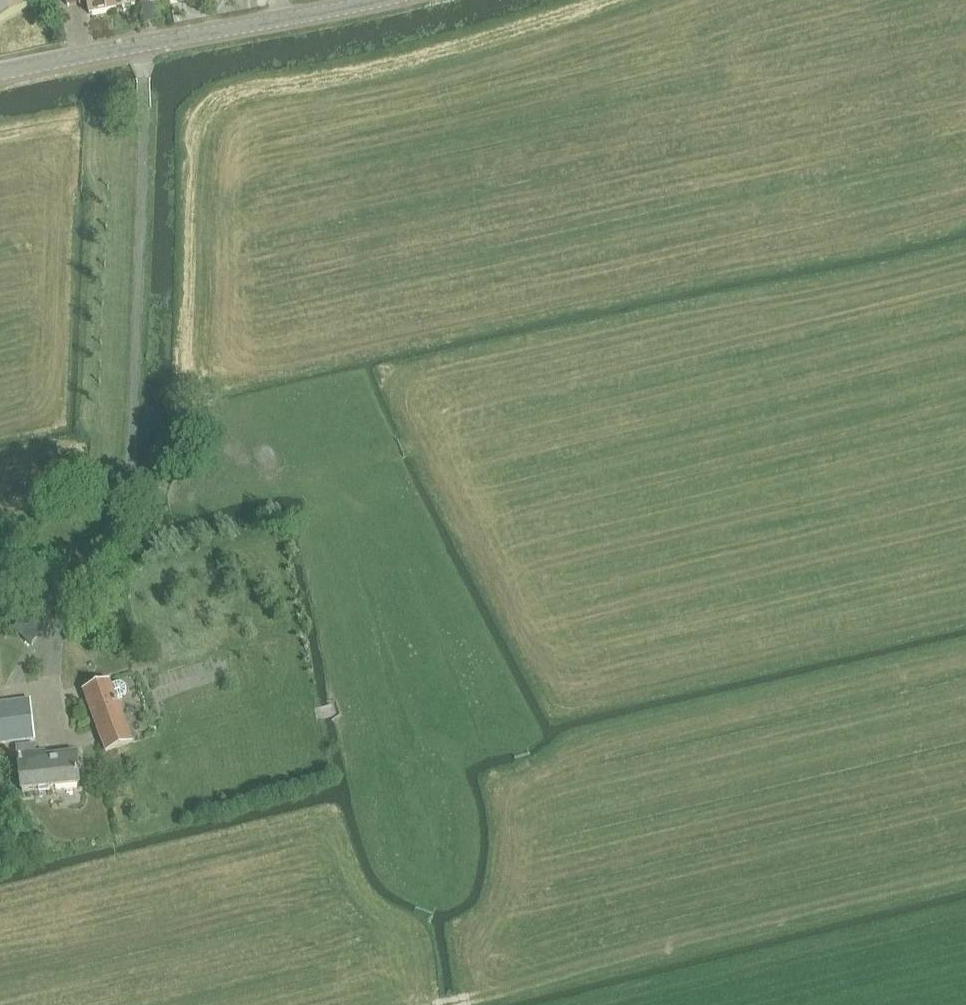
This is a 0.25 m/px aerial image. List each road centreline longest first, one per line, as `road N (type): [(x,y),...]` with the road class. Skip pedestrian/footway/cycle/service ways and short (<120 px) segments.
road 1 (track): [(965,869),(528,975),(448,1004)]
road 2 (tertiary): [(389,0),(0,76)]

